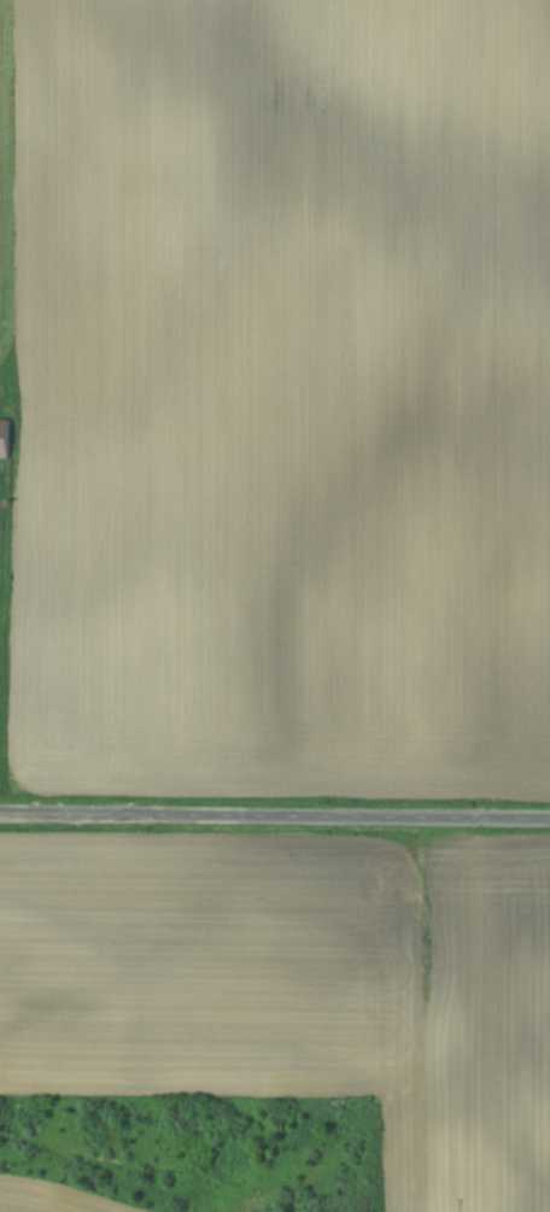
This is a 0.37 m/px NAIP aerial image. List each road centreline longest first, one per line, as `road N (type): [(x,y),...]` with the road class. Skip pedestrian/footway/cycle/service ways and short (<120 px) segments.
road 1 (residential): [(549,818),(0,812)]

